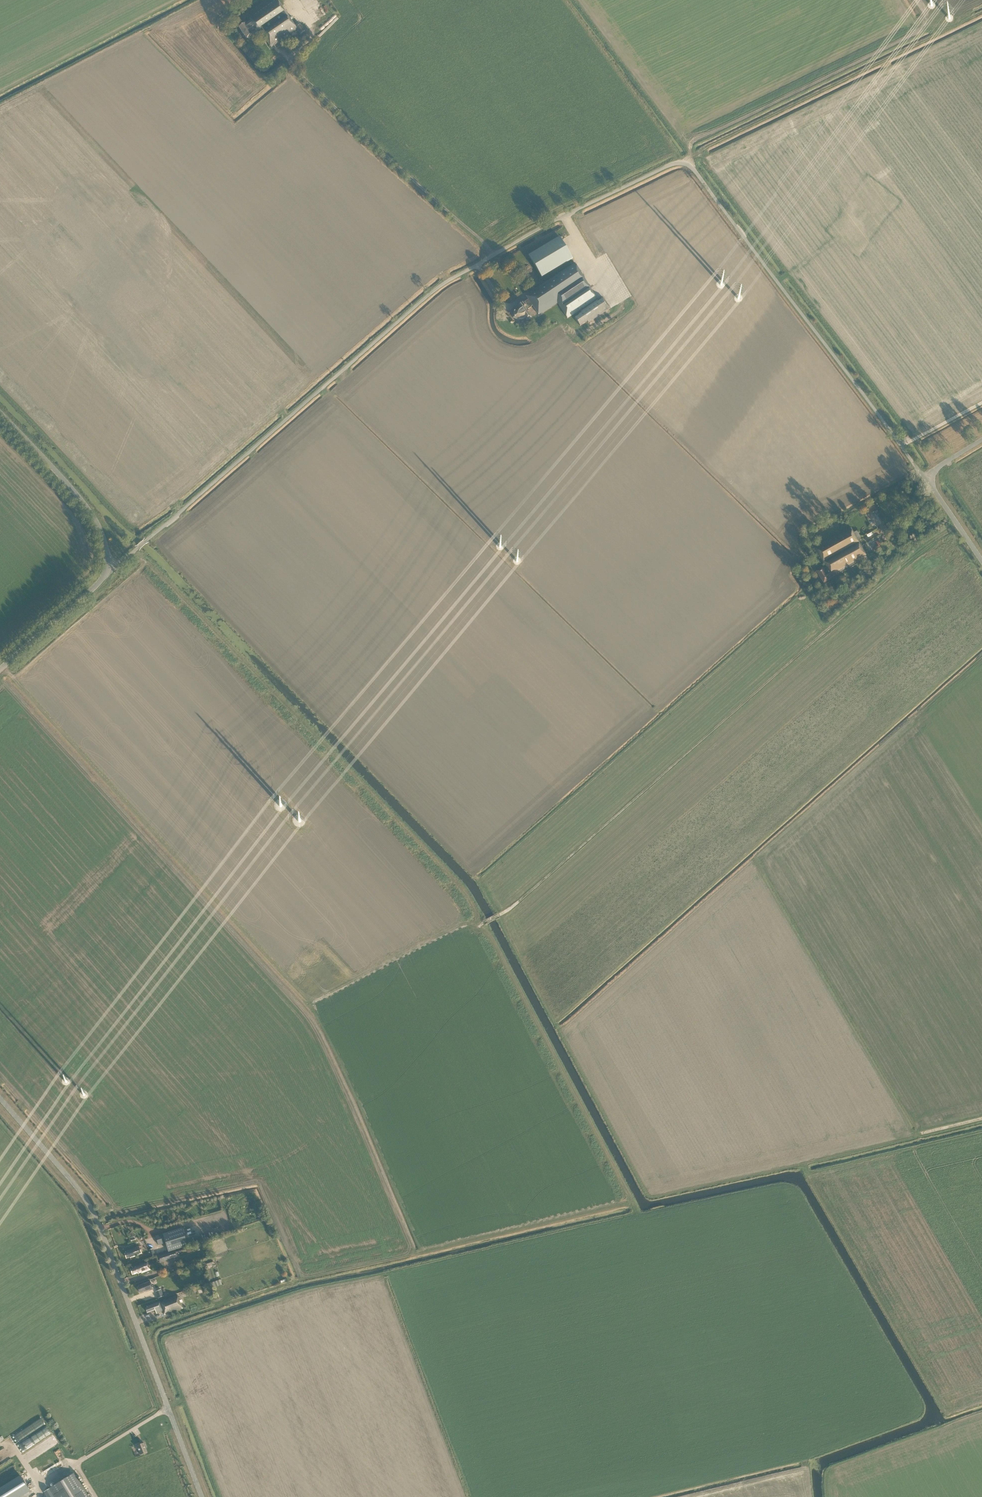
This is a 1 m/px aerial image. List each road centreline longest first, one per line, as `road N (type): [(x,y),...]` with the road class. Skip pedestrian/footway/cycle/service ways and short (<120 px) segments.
road 1 (unclassified): [(981,563),(693,169),(679,163),(445,283),(148,540)]
road 2 (tertiary): [(202,1496),(91,1204),(0,1096)]
road 3 (tertiary): [(108,564),(94,517),(0,414)]
road 4 (tertiary): [(0,669),(99,583),(108,564)]

